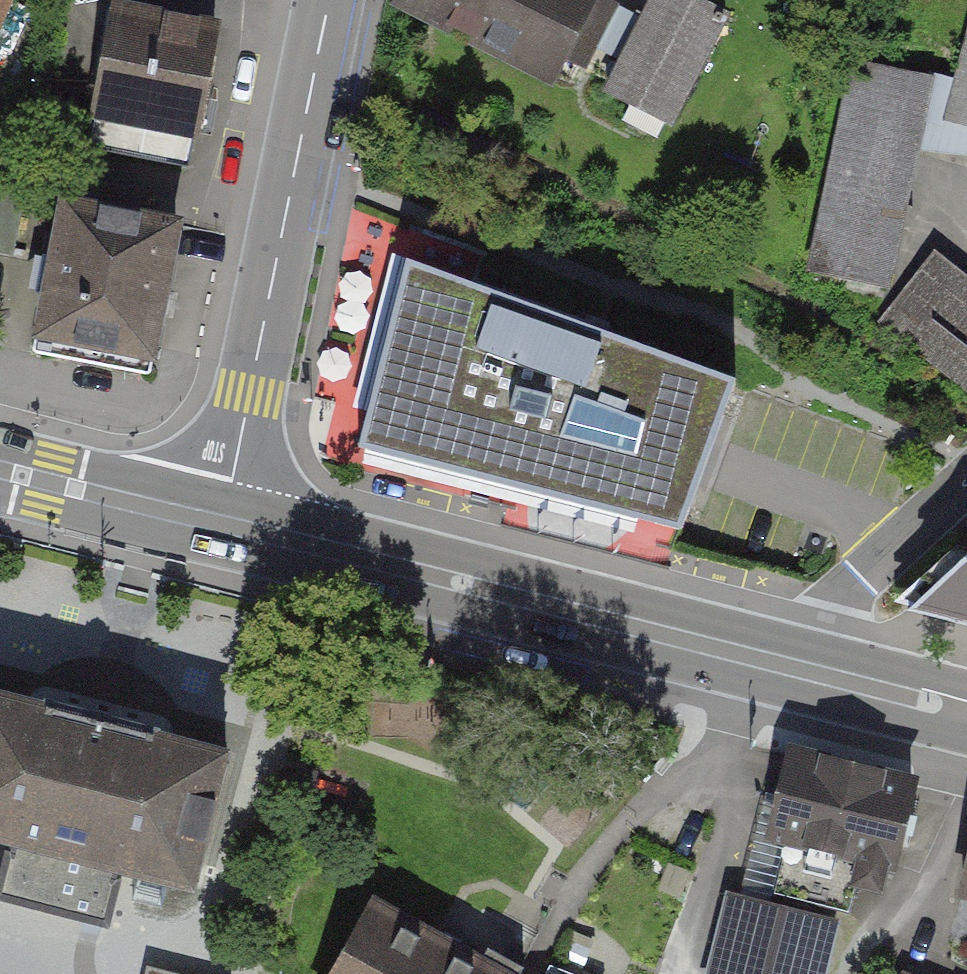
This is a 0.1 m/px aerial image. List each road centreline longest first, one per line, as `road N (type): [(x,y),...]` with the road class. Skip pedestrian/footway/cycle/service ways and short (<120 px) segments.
road 1 (tertiary): [(794,672),(223,525)]
road 2 (residential): [(327,0),(223,525)]
road 3 (residential): [(966,481),(810,630),(794,672)]
road 4 (tertiary): [(223,525),(0,470)]
road 5 (tertiary): [(966,716),(794,672)]

